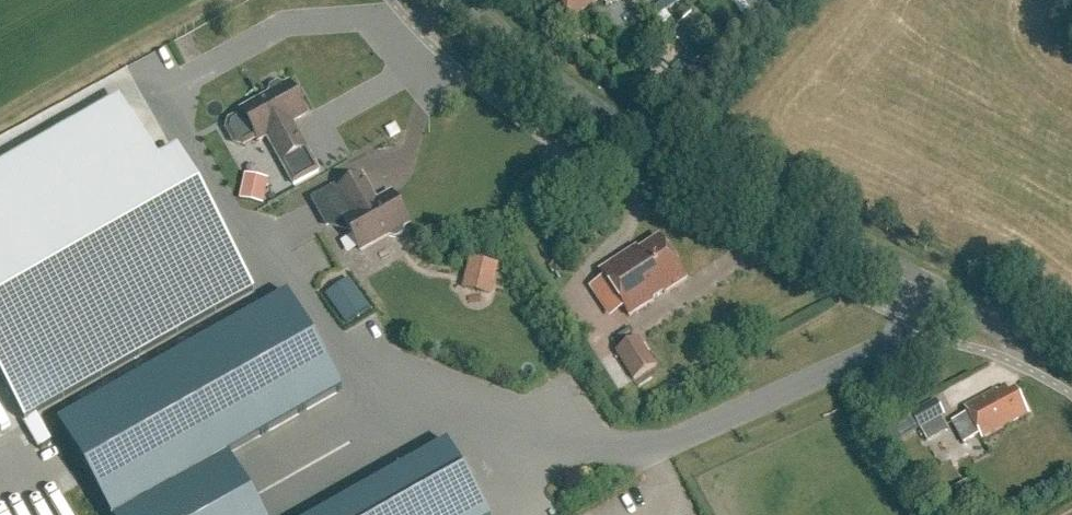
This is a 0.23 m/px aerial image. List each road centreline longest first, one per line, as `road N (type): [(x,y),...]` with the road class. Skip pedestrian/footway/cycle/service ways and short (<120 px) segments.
road 1 (secondary): [(1071,367),(528,95),(446,0)]

